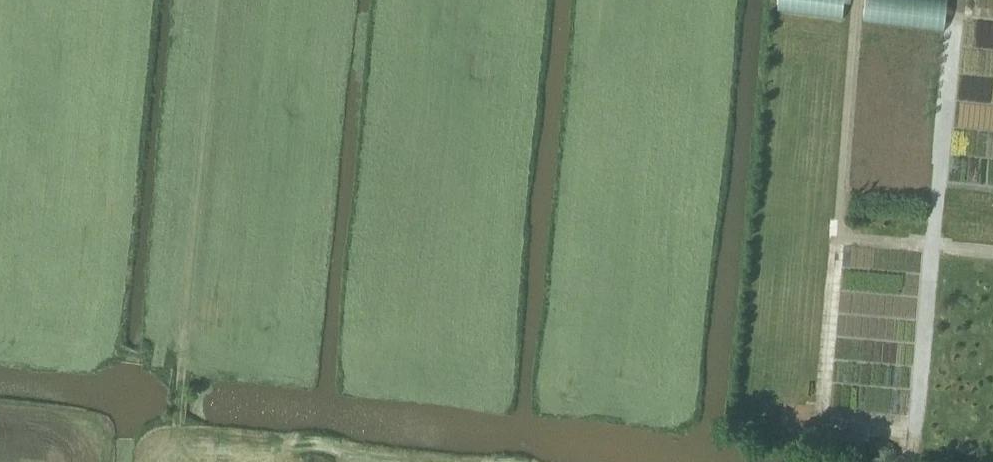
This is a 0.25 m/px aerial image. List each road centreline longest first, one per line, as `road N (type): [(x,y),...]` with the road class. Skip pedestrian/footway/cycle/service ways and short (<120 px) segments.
road 1 (track): [(913,461),(961,0)]

